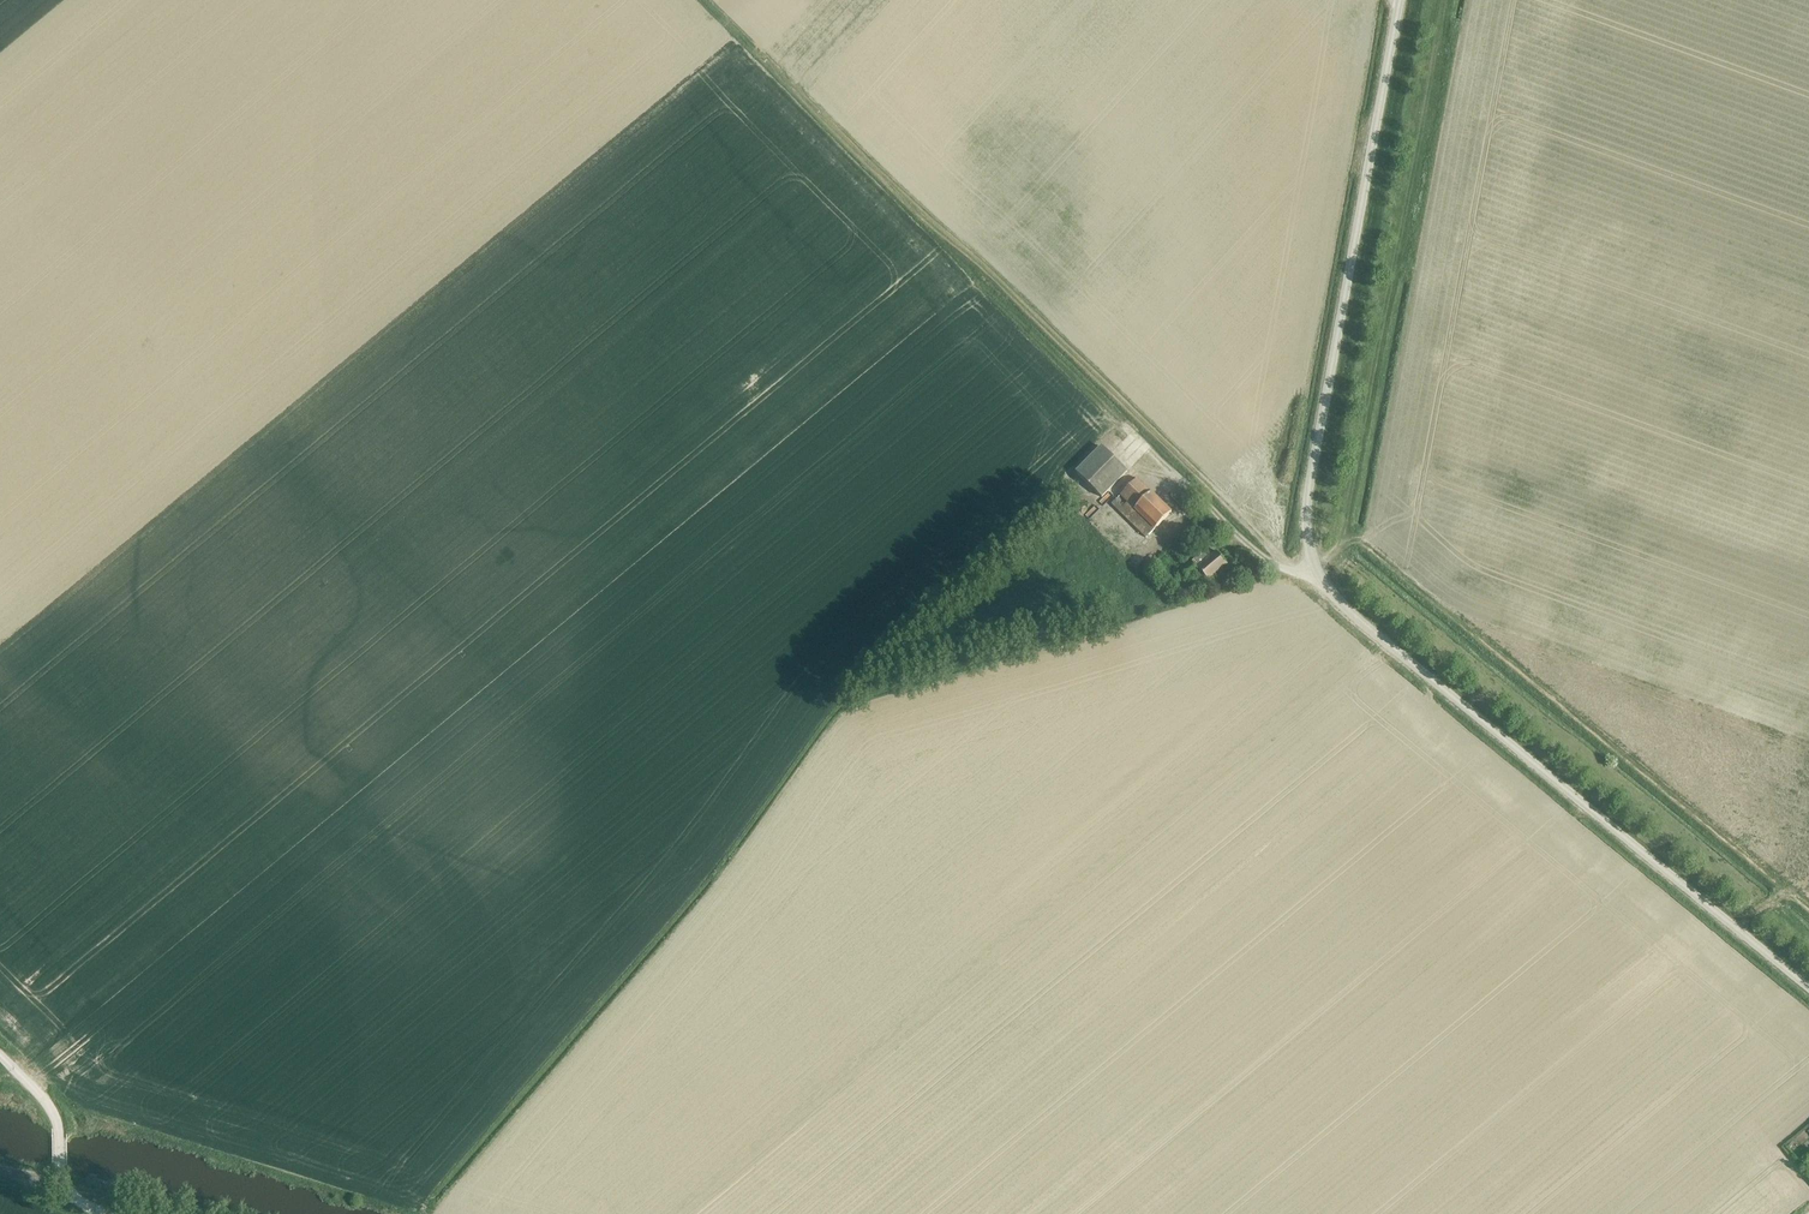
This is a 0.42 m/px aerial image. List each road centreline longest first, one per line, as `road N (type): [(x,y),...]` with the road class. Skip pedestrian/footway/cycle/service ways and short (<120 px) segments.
road 1 (unclassified): [(1808,989),(1365,626),(1316,569),(1306,505),(1399,0)]
road 2 (unclassified): [(105,1213),(64,1183),(56,1118),(0,1056)]

